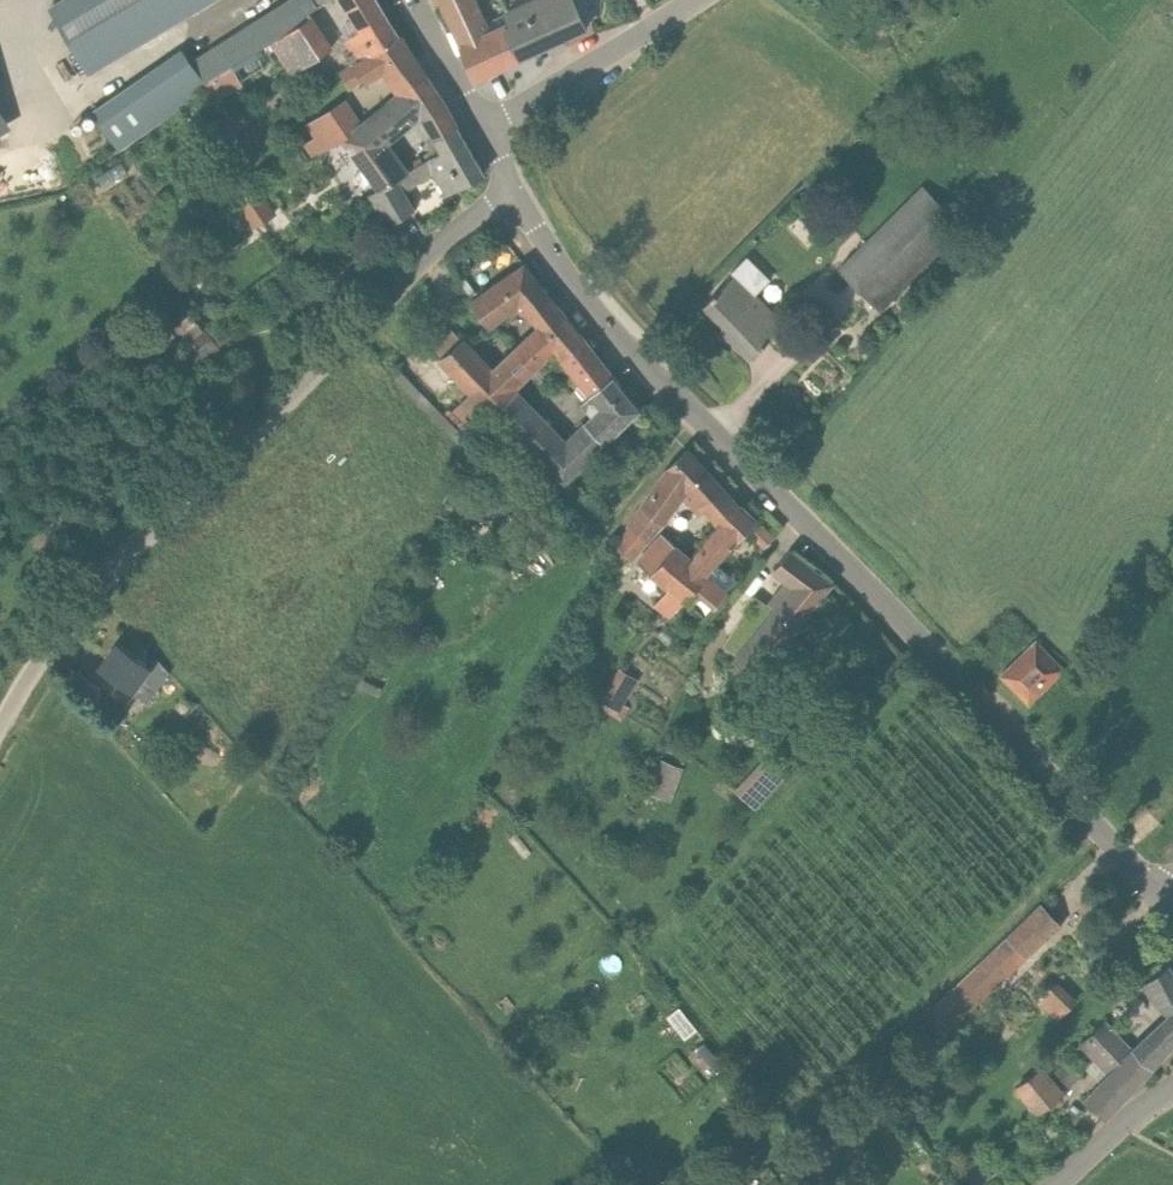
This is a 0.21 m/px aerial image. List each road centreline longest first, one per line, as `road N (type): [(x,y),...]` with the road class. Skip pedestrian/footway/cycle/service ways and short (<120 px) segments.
road 1 (tertiary): [(1162,903),(932,652),(604,323),(516,191)]
road 2 (unclassified): [(0,727),(49,647),(111,570),(439,245),(516,191)]
road 3 (unclassified): [(482,128),(692,0)]
road 4 (residential): [(1053,1184),(1172,1083)]
road 5 (tertiary): [(482,128),(415,0)]

